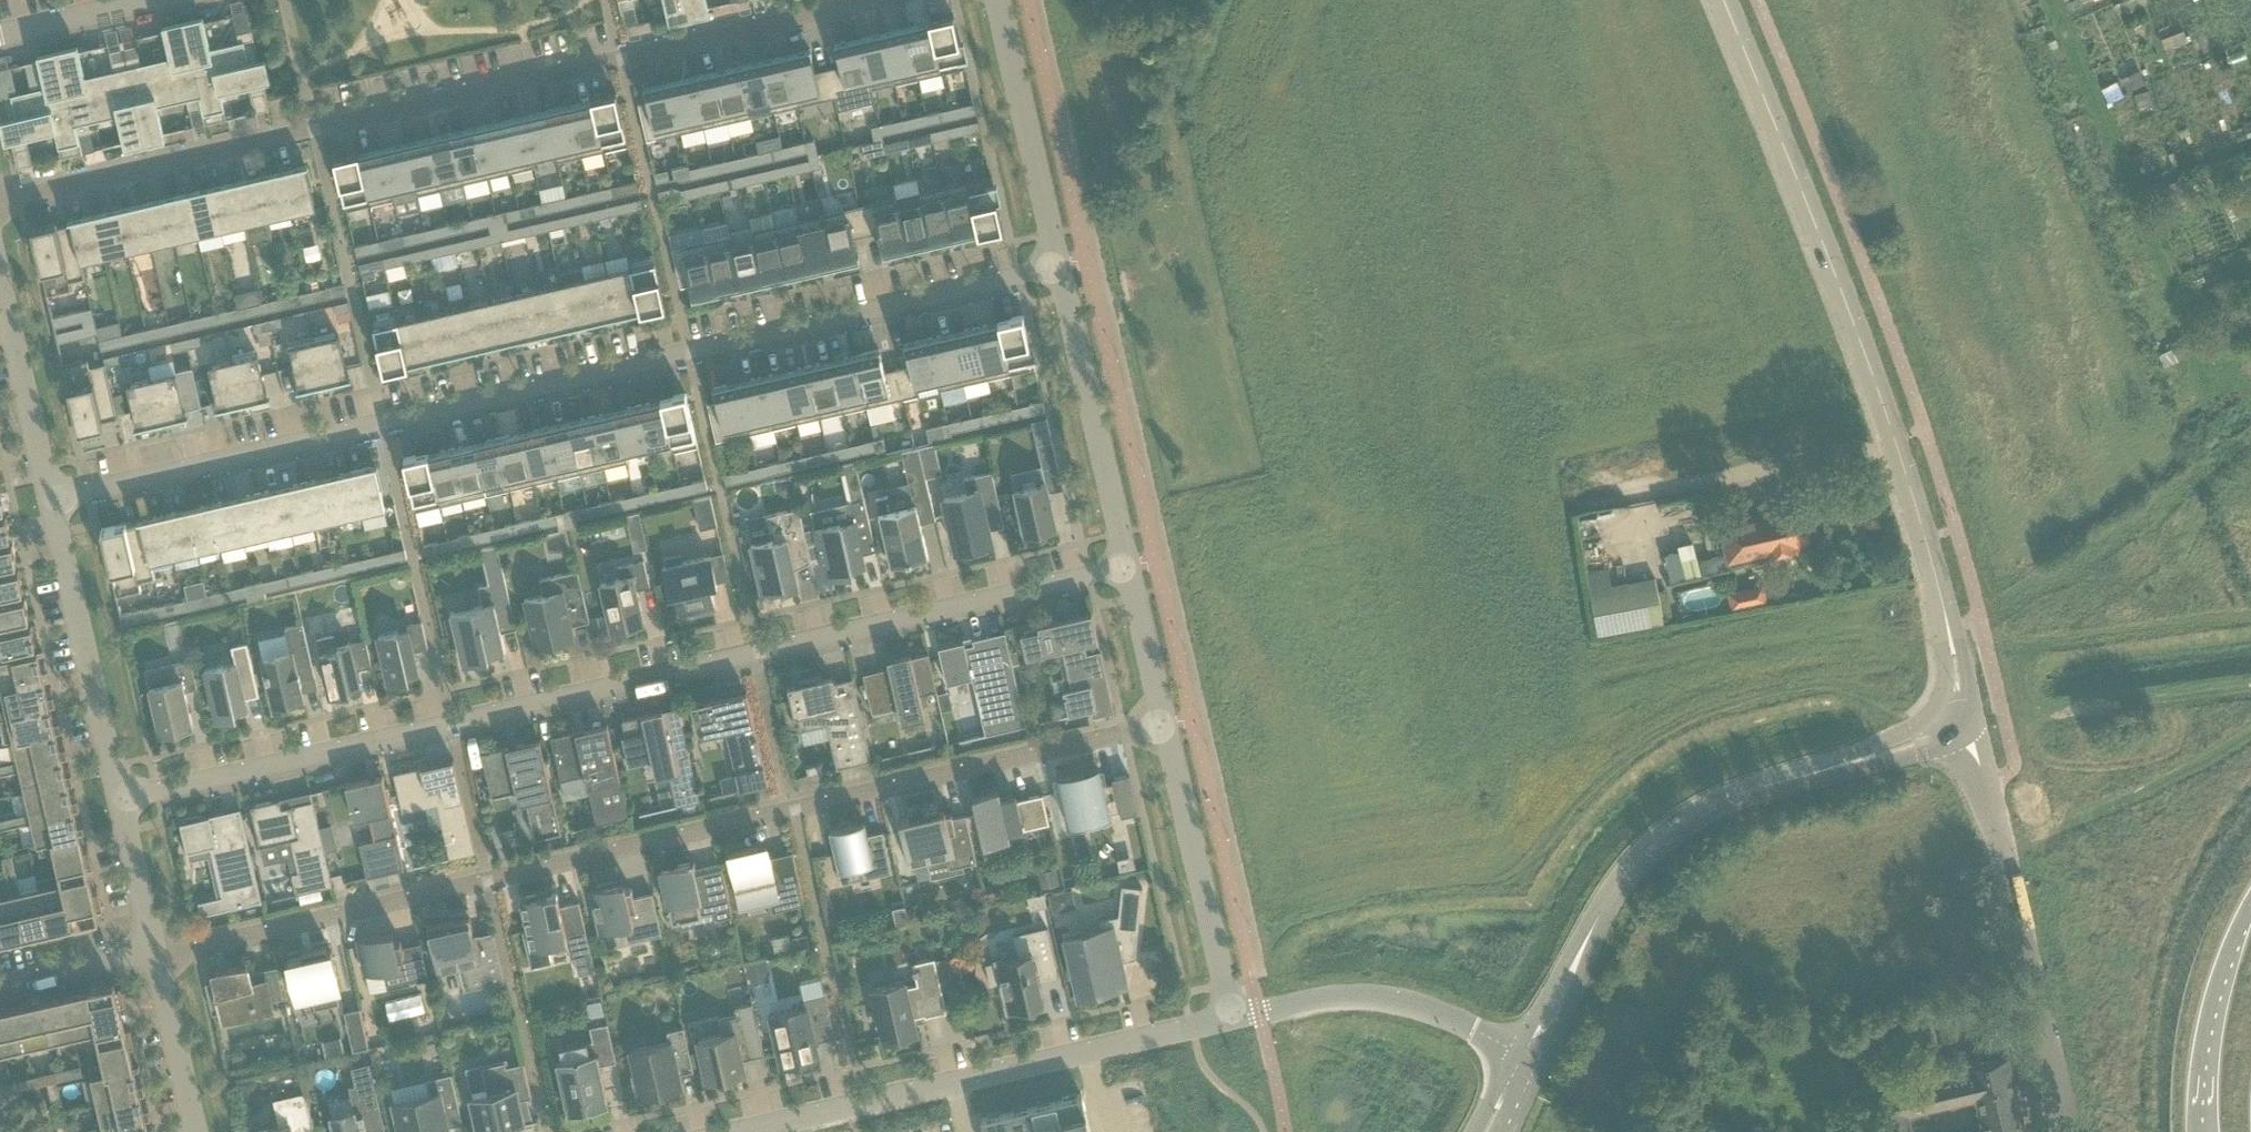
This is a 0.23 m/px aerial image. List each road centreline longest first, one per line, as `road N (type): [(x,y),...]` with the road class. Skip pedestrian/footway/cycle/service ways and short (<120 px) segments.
road 1 (residential): [(155,952),(1165,729)]
road 2 (residential): [(125,802),(1130,572)]
road 3 (residential): [(57,502),(1060,271)]
road 4 (residential): [(0,201),(887,0)]
road 5 (unclassified): [(1942,732),(1955,691),(1950,634),(1894,439),(1719,0)]
road 6 (residential): [(754,1131),(1230,1020)]
road 7 (residential): [(2068,1131),(1995,835),(1967,753),(1942,732)]
road 8 (unclassified): [(1588,934),(1626,875),(1679,828),(1734,797),(1915,747),(1942,732)]
road 9 (tertiary): [(1130,572),(1060,271)]
road 10 (residential): [(125,802),(57,502)]
road 11 (tertiary): [(1516,1052),(1468,1024),(1377,999),(1230,1020)]
road 12 (tertiary): [(1060,271),(998,0)]
road 13 (tertiary): [(1225,991),(1165,729)]
road 14 (residential): [(57,502),(0,268)]
road 15 (trunk): [(2250,906),(2211,1017),(2202,1131)]
road 16 (residential): [(197,1131),(155,952)]
road 17 (tertiary): [(1165,729),(1130,572)]
road 18 (residential): [(0,35),(156,0)]
road 19 (residential): [(0,989),(155,952)]
road 20 (residential): [(155,952),(125,802)]
road 21 (unclassified): [(1538,1064),(1571,1000),(1588,934)]
road 22 (unclassified): [(1588,934),(1516,1052)]

